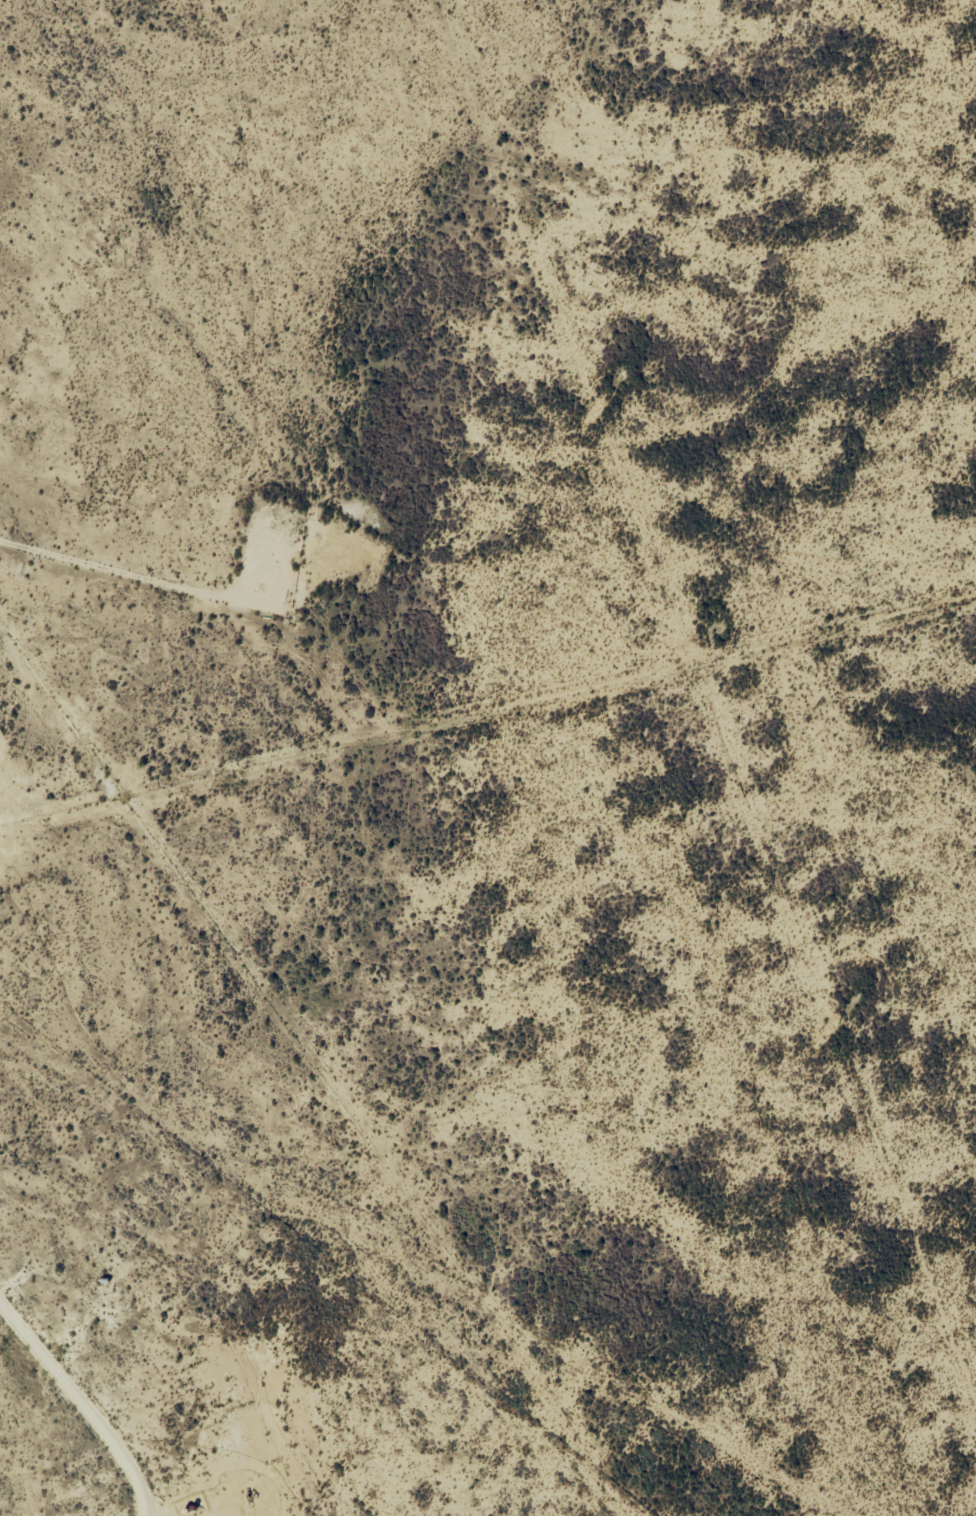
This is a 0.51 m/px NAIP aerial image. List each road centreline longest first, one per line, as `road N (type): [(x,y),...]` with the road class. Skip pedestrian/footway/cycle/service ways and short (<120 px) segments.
road 1 (track): [(148,1507),(0,1312)]

